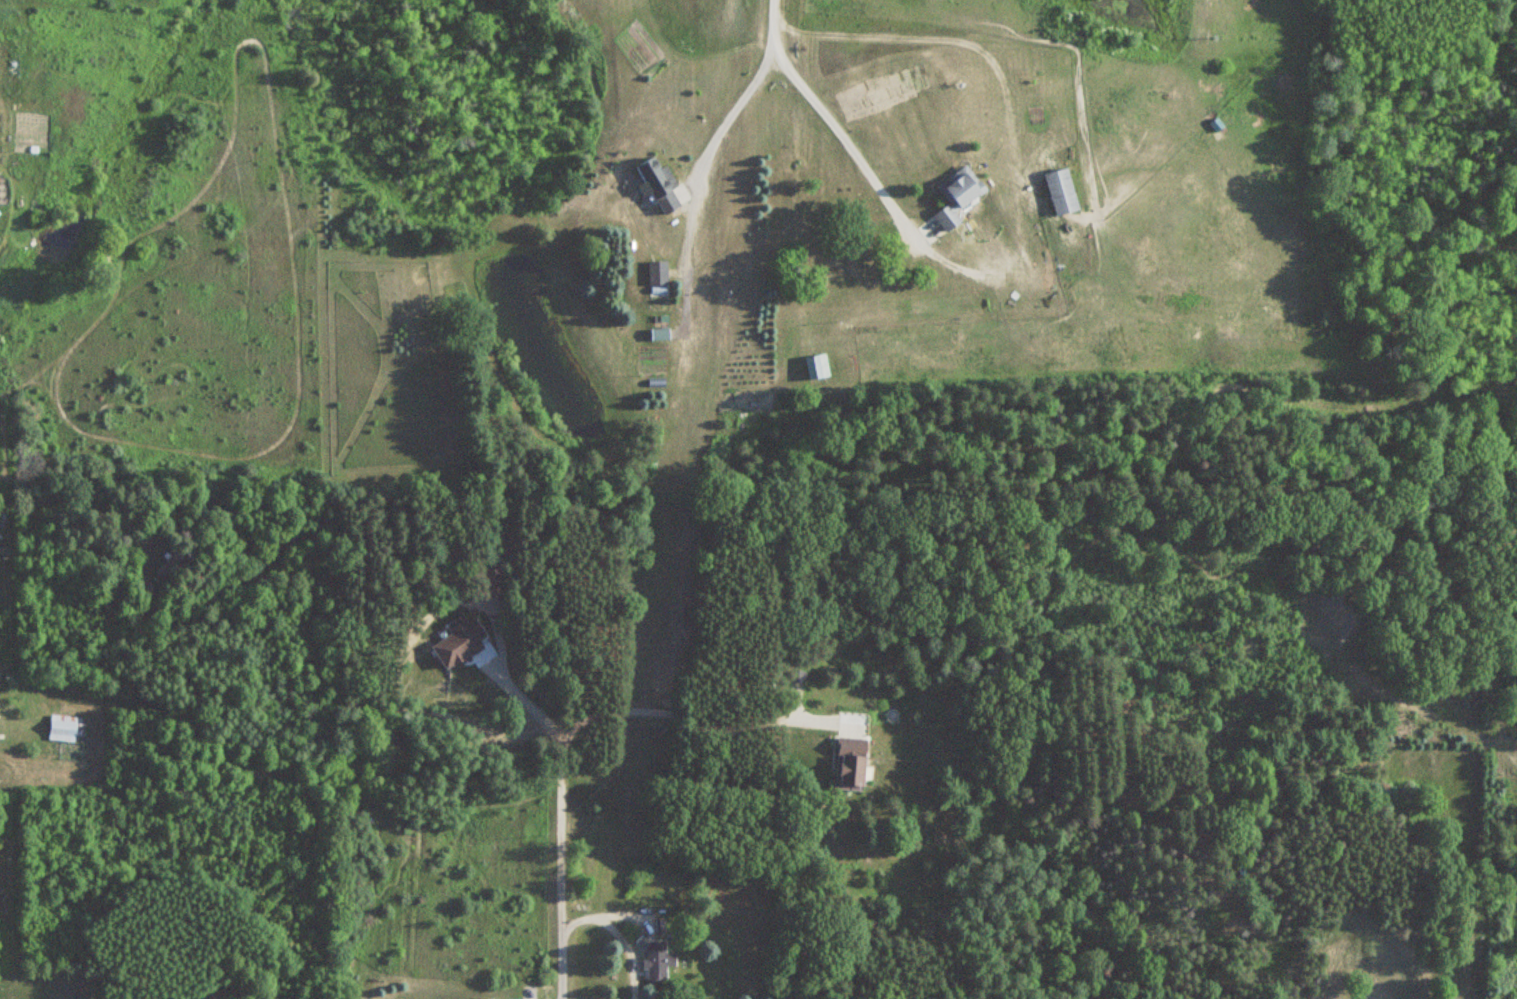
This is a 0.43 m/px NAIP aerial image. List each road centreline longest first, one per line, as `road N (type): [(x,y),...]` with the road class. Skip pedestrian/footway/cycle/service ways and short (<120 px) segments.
road 1 (residential): [(776,0),(772,56),(670,176)]

